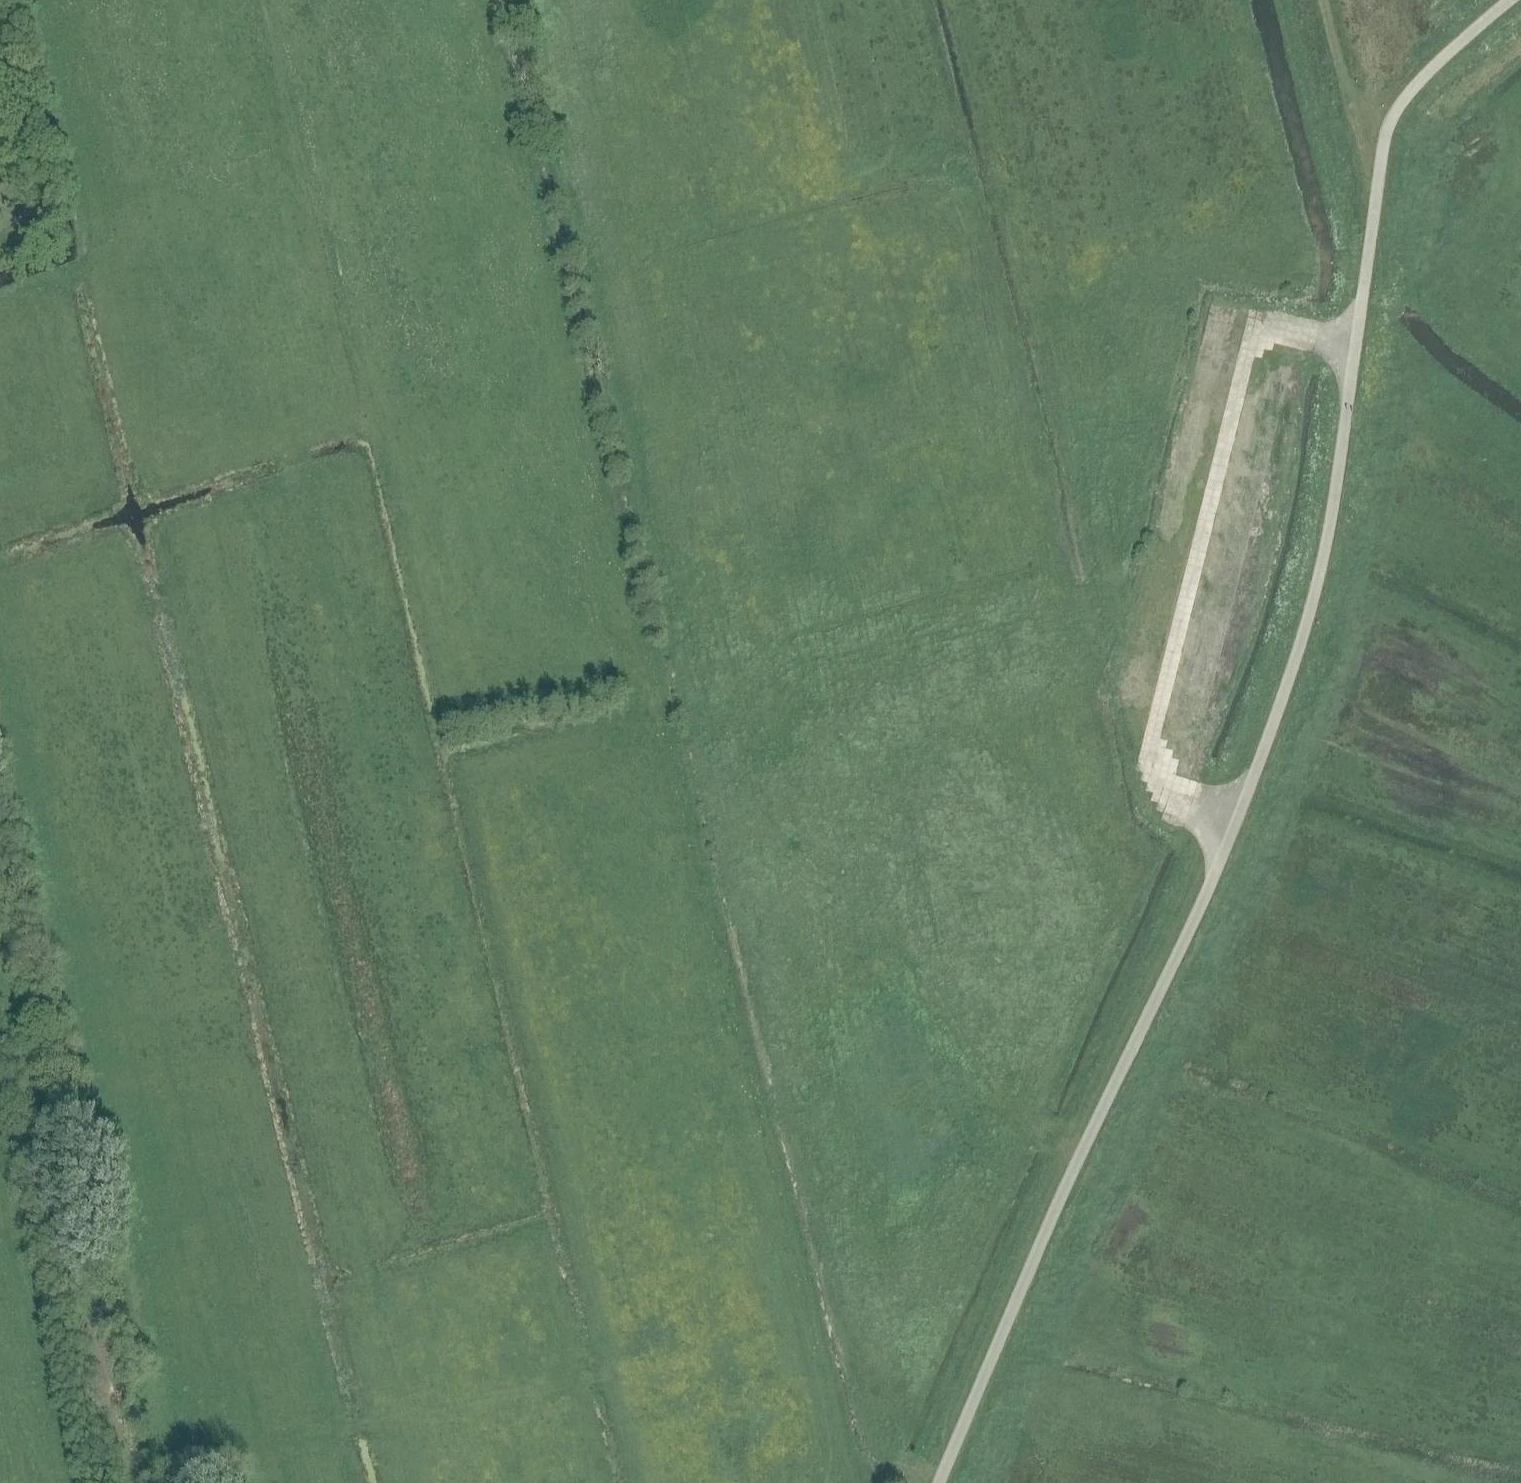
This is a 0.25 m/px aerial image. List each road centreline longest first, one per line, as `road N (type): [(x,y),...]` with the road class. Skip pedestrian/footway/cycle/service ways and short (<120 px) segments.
road 1 (unclassified): [(937,1482),(1204,896),(1296,654),(1332,514),(1388,128),(1425,76),(1509,0)]
road 2 (track): [(1376,186),(1330,0)]

